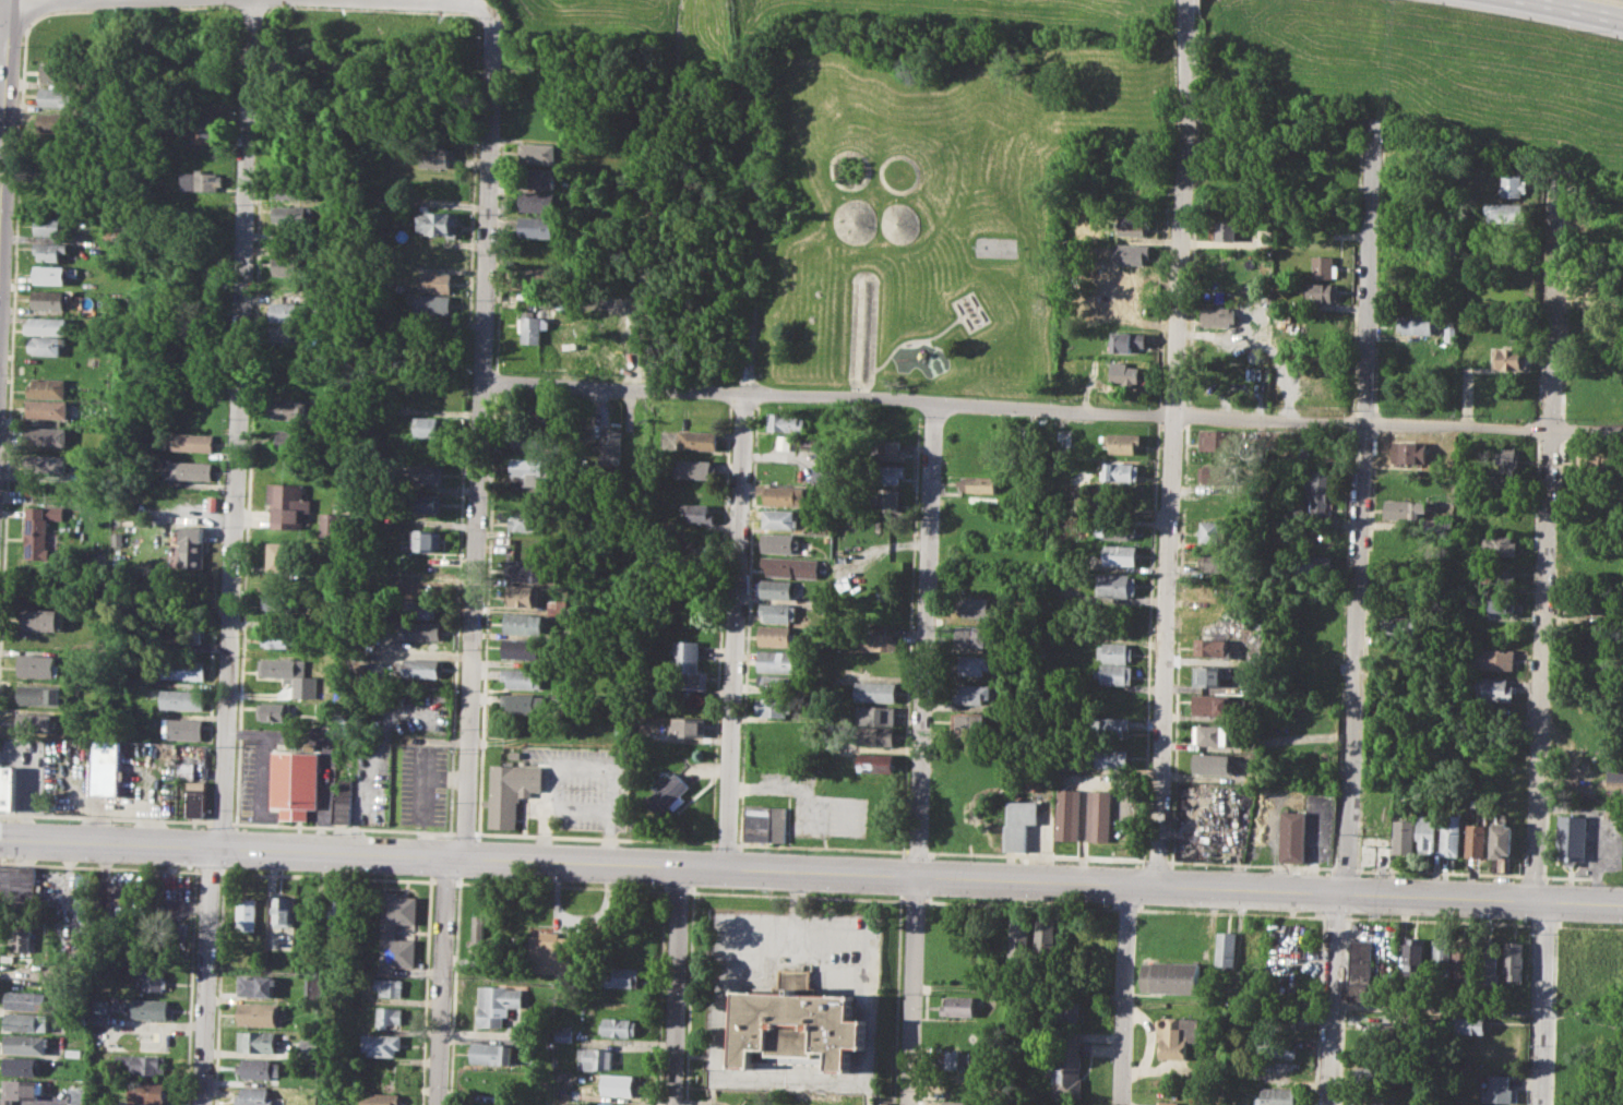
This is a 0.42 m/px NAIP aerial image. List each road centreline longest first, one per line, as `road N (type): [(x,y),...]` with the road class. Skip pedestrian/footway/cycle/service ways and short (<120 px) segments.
road 1 (secondary): [(0,842),(1622,906)]
road 2 (residential): [(485,381),(1622,432)]
road 3 (residential): [(256,0),(202,1104)]
road 4 (residential): [(329,0),(474,4),(494,15),(499,29),(466,857)]
road 5 (residential): [(1189,20),(1157,887)]
road 6 (residential): [(1372,172),(1345,896)]
road 7 (residential): [(1559,188),(1532,903)]
road 8 (residential): [(935,403),(908,1104)]
road 9 (residential): [(751,281),(731,867)]
road 10 (residential): [(449,856),(439,1104)]
road 11 (residential): [(682,866),(674,1104)]
road 12 (residential): [(1129,886),(1122,1104)]
road 13 (tertiary): [(11,14),(0,227)]
road 14 (residential): [(1338,896),(1330,1104)]
road 15 (residential): [(1546,903),(1539,1104)]

